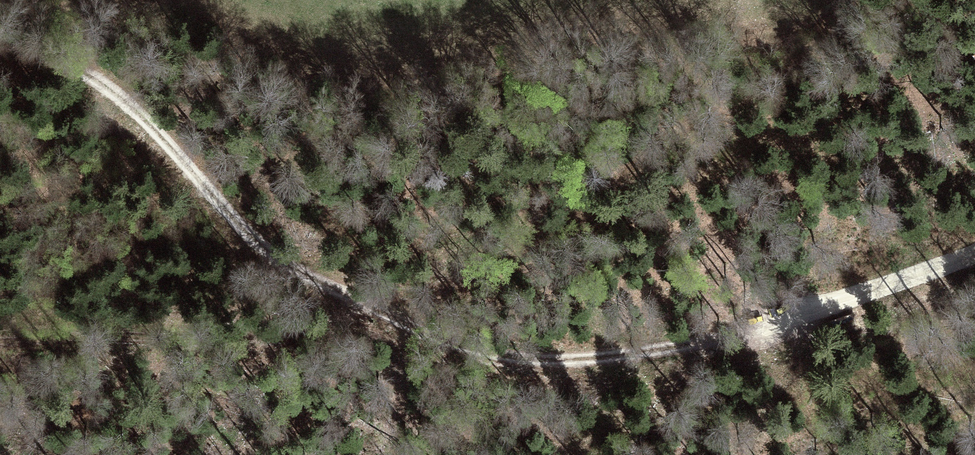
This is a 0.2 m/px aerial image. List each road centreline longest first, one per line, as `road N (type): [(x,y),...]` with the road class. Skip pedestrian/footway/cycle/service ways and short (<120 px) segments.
road 1 (track): [(974,274),(803,318),(543,362),(368,313),(145,134),(0,83)]
road 2 (track): [(0,339),(320,277),(446,232),(669,181),(840,0)]

